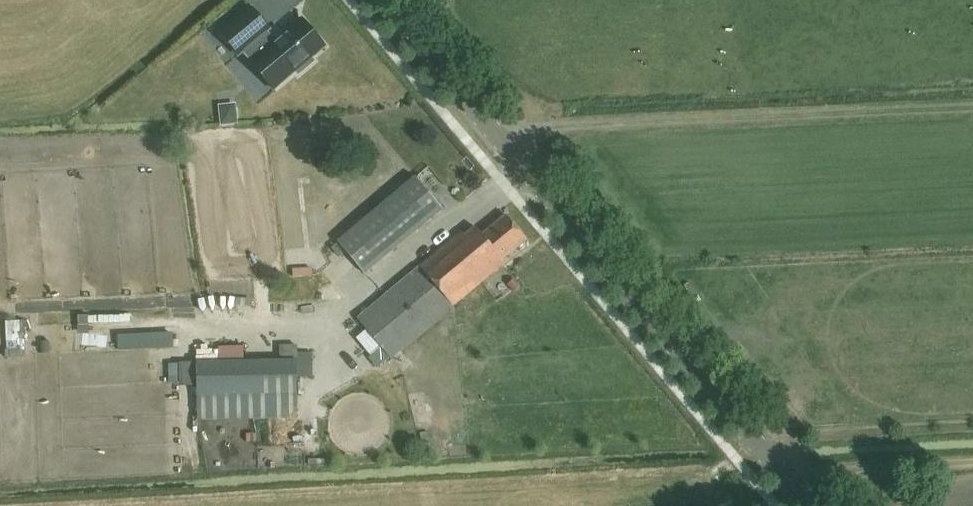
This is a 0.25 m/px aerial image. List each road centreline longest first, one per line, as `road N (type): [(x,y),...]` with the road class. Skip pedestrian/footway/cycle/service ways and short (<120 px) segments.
road 1 (tertiary): [(810,505),(383,0)]
road 2 (track): [(499,138),(632,119),(972,105)]
road 3 (track): [(783,474),(972,461)]

